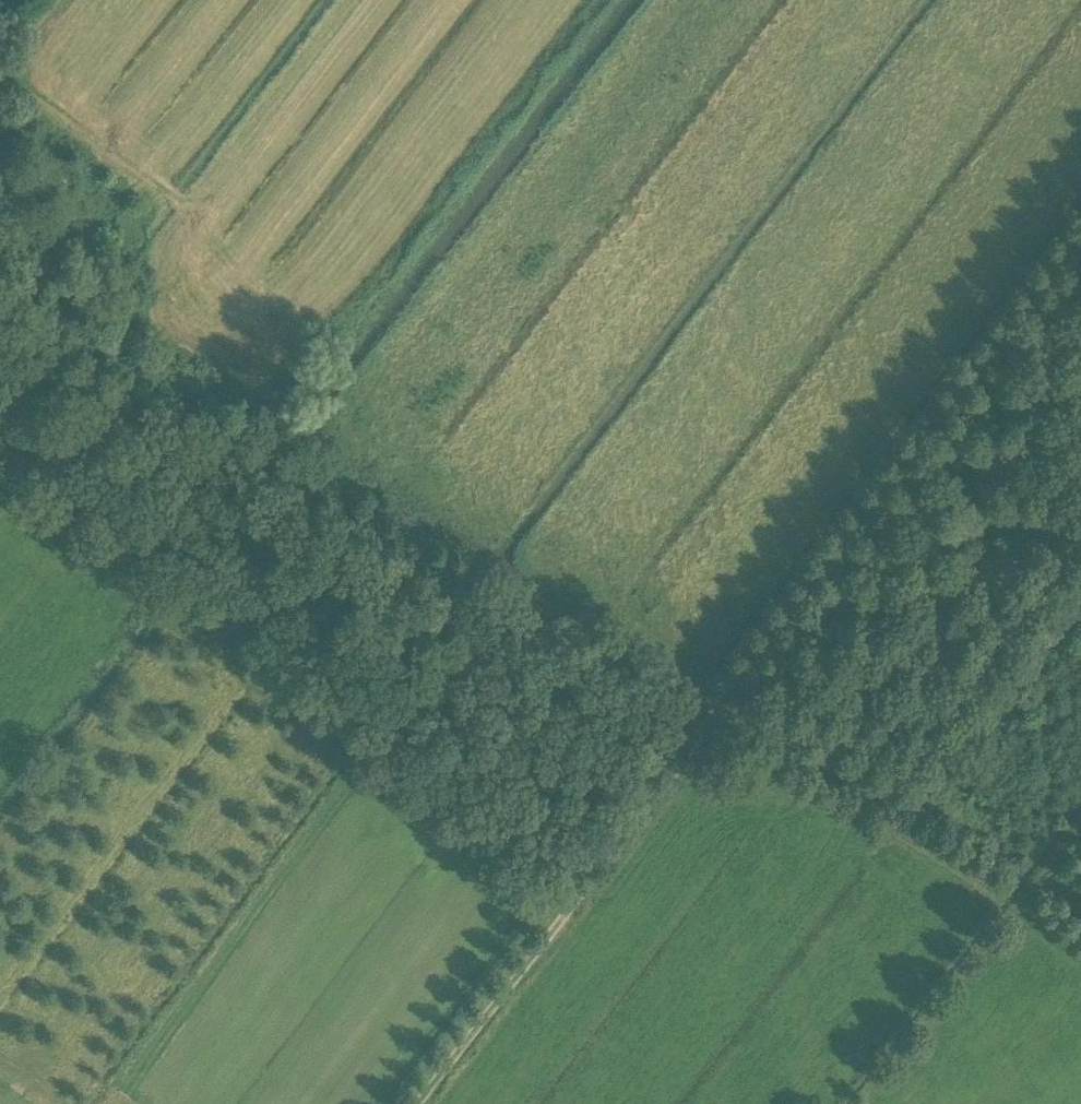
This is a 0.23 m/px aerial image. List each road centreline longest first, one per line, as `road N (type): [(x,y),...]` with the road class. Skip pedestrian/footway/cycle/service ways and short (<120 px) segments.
road 1 (track): [(415,1103),(1080,234)]
road 2 (track): [(664,780),(830,799),(908,836),(1080,962)]

